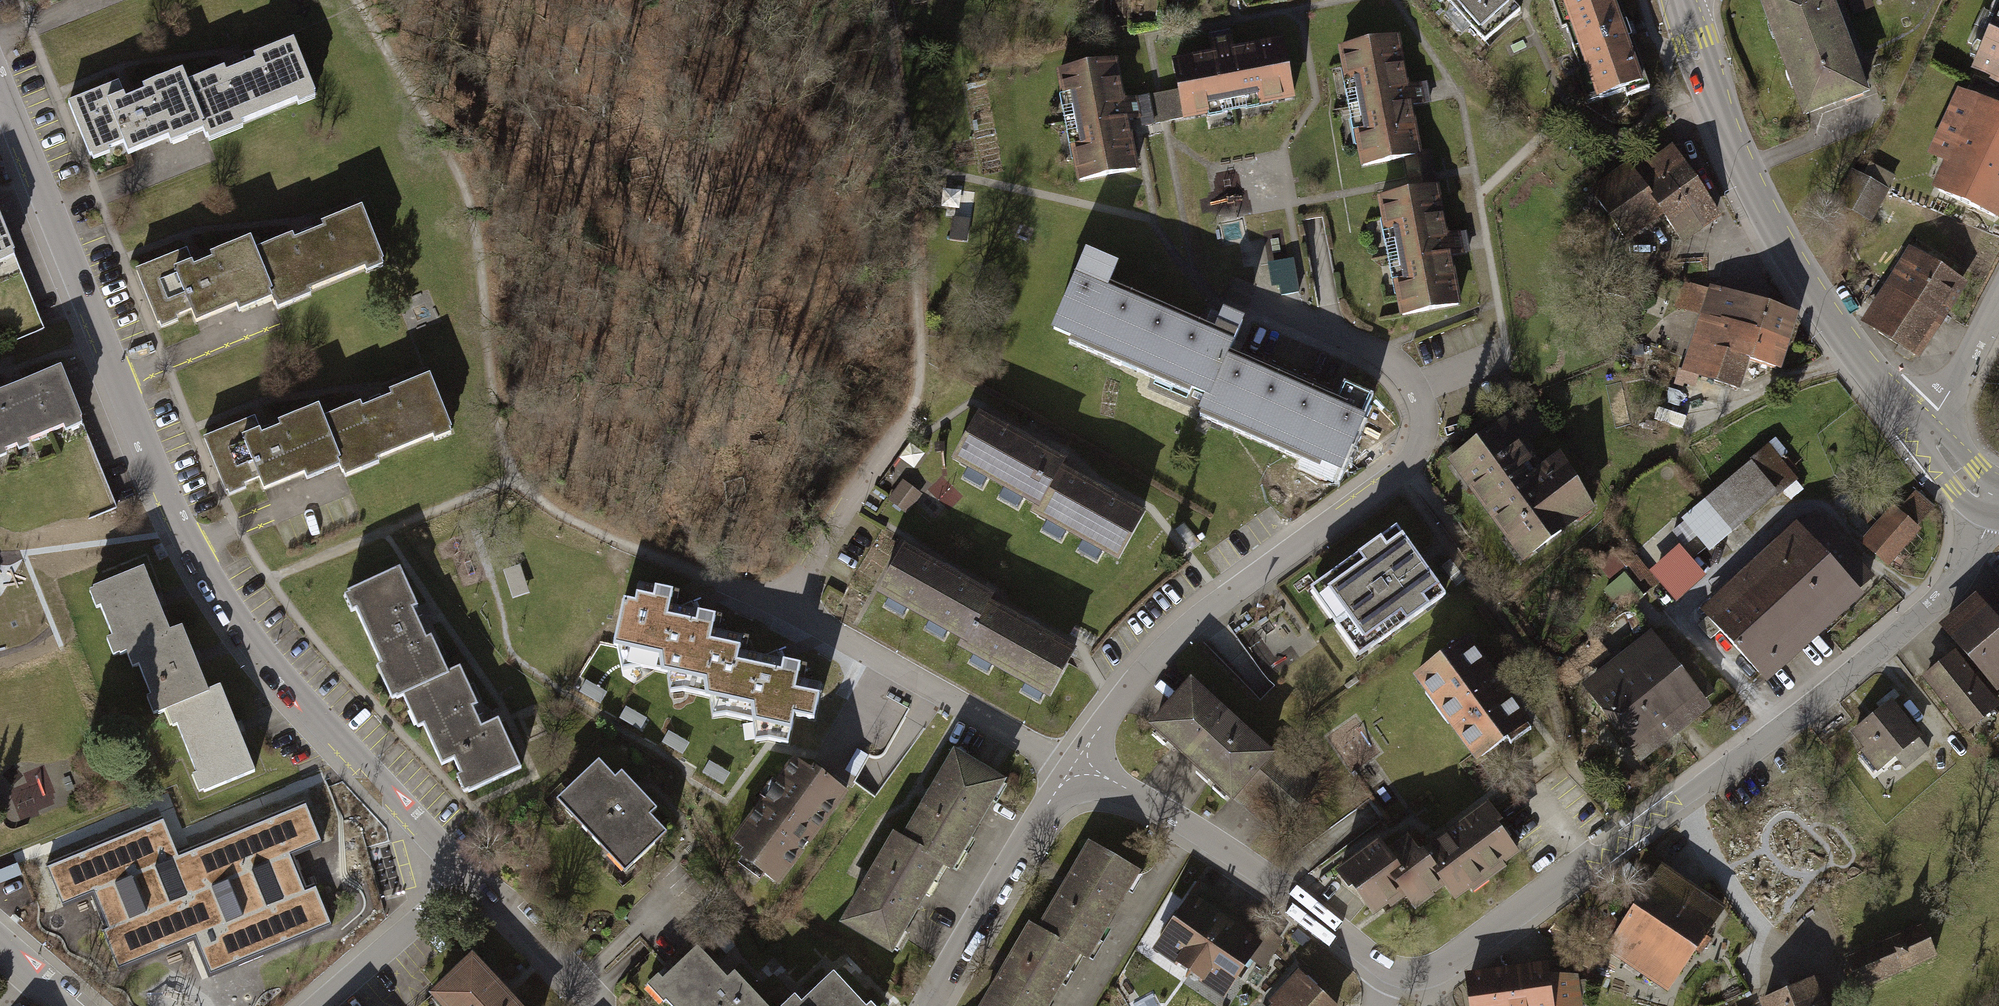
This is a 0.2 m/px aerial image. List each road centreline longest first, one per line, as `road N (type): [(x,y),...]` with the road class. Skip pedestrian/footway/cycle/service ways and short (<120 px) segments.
road 1 (residential): [(0,91),(206,573),(298,699),(469,876)]
road 2 (track): [(360,0),(470,199),(494,401),(522,483),(570,517),(784,606)]
road 3 (residential): [(1073,765),(1177,637),(1397,474),(1423,436),(1420,401),(1394,362),(1225,285)]
road 4 (residential): [(1987,496),(1960,571),(1934,605),(1725,770),(1424,973)]
road 5 (residential): [(905,418),(784,606),(1073,765)]
road 6 (track): [(884,0),(922,314),(921,377),(905,418)]
road 7 (tertiary): [(1712,92),(1792,265),(1918,432)]
road 8 (residential): [(1073,765),(1248,864),(1388,969)]
road 9 (residential): [(927,1005),(1073,765)]
road 10 (residential): [(469,876),(320,1005)]
road 11 (residential): [(469,876),(514,909),(604,1005)]
road 12 (residential): [(1998,299),(1918,432)]

